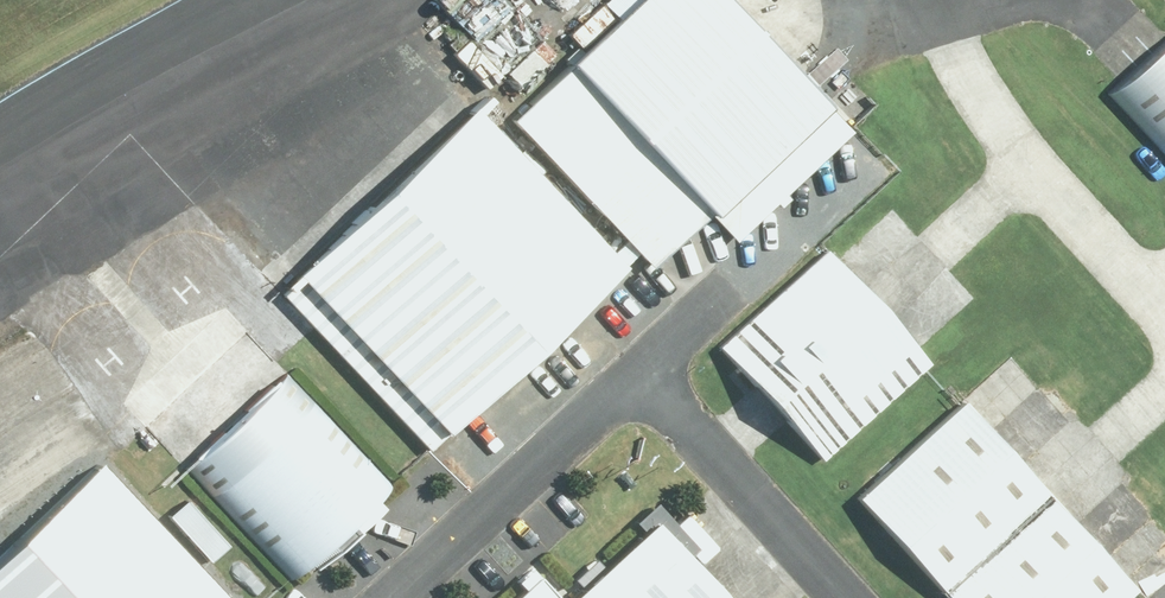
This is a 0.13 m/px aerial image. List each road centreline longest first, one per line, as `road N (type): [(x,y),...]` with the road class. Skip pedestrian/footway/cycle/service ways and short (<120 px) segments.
road 1 (unclassified): [(636,376),(844,597)]

